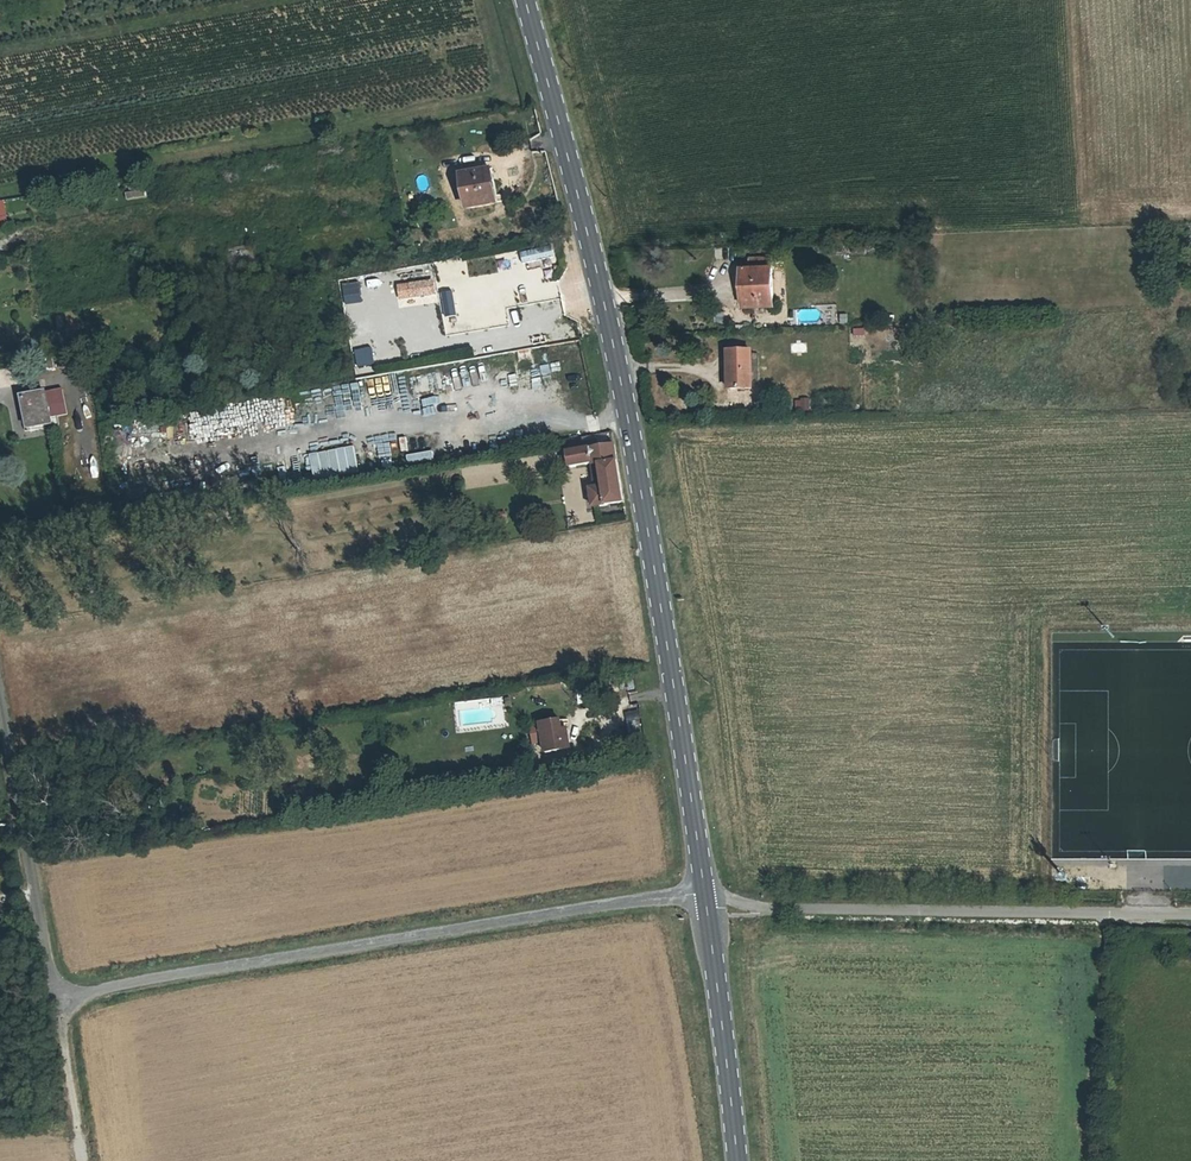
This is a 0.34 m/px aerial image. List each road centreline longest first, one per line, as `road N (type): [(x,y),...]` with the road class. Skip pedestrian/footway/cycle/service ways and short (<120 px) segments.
road 1 (primary): [(699,901),(667,649),(603,292),(522,0)]
road 2 (unclassified): [(54,1002),(699,901)]
road 3 (residential): [(54,1002),(0,729)]
road 4 (primary): [(729,1160),(699,901)]
road 5 (track): [(83,1160),(54,1002)]

